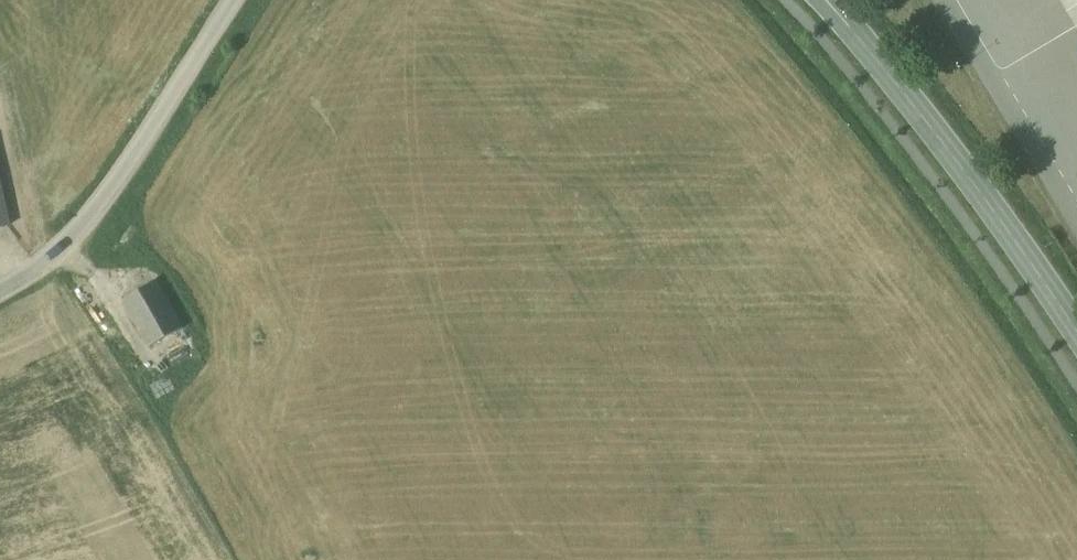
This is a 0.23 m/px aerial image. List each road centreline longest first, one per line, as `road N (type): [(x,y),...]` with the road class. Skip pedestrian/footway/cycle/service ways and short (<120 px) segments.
road 1 (secondary): [(830,0),(943,134),(1076,318)]
road 2 (residential): [(234,0),(72,240),(0,287)]

